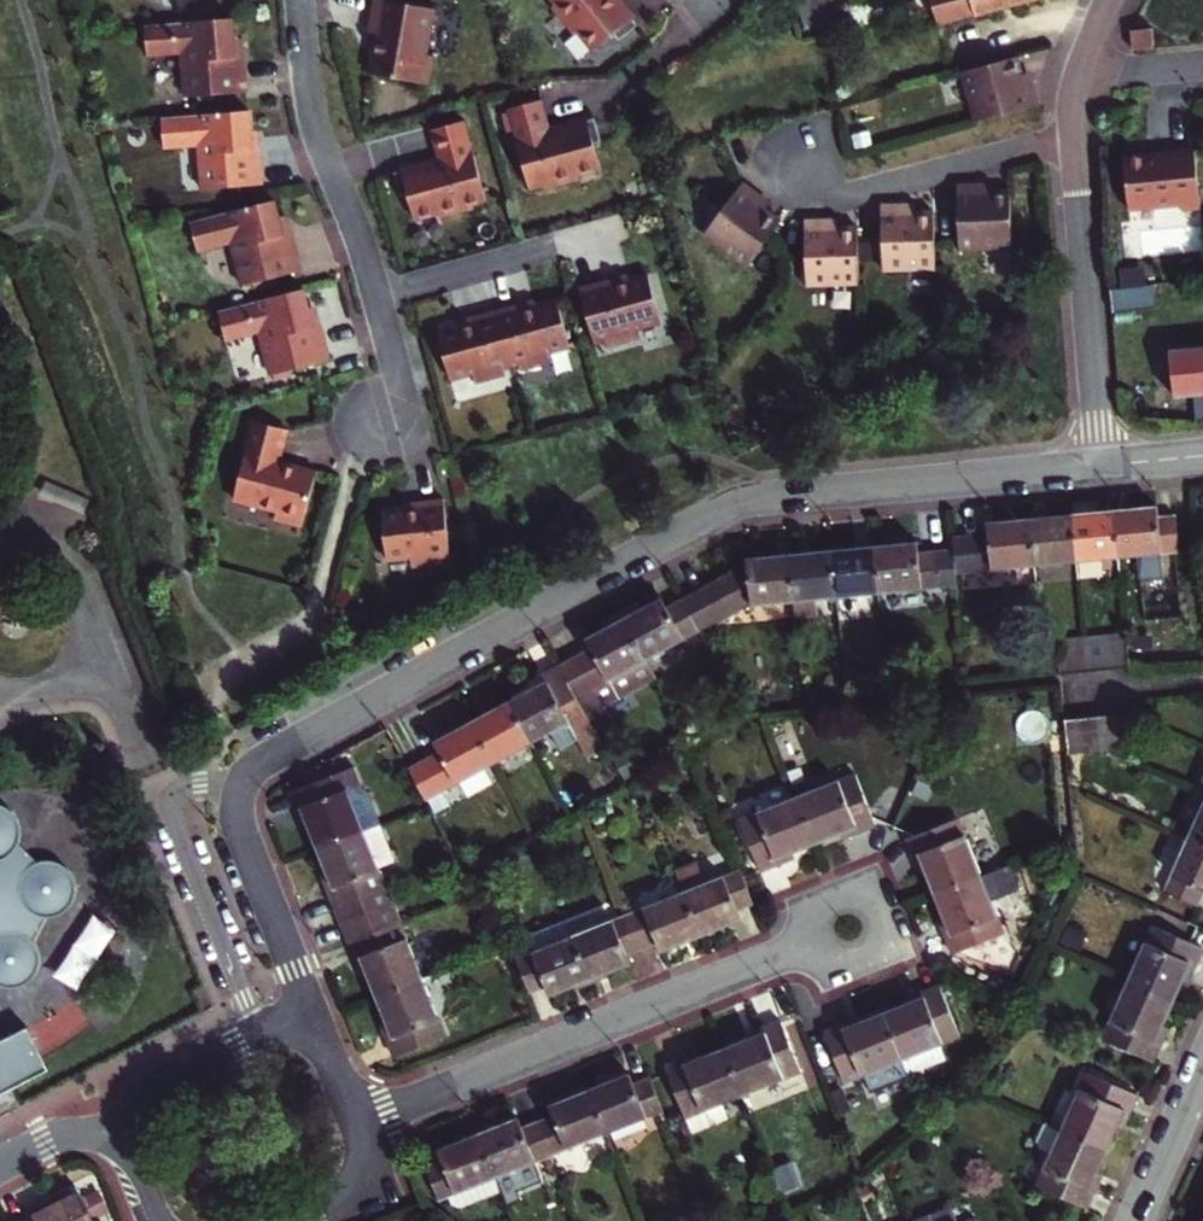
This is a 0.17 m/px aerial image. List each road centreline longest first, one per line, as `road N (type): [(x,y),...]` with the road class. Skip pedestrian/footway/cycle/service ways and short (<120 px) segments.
road 1 (residential): [(1101,466),(734,505),(257,767),(238,791),(237,822),(309,1005)]
road 2 (residential): [(360,1124),(816,946)]
road 3 (residential): [(299,0),(308,107),(365,261),(408,418)]
road 4 (residential): [(1071,134),(1101,466)]
road 5 (residential): [(799,156),(825,188),(845,195),(1071,134)]
road 6 (residential): [(309,1005),(142,1094),(131,1139)]
road 7 (residential): [(1135,1220),(1202,1067)]
road 8 (residential): [(131,1139),(75,1133),(0,1165)]
road 9 (residential): [(289,1220),(335,1201),(357,1180),(360,1124)]
road 10 (residential): [(816,946),(845,967),(878,955),(886,921),(872,901)]
road 11 (residential): [(360,1124),(309,1005)]
road 12 (residential): [(1074,76),(1202,63)]

